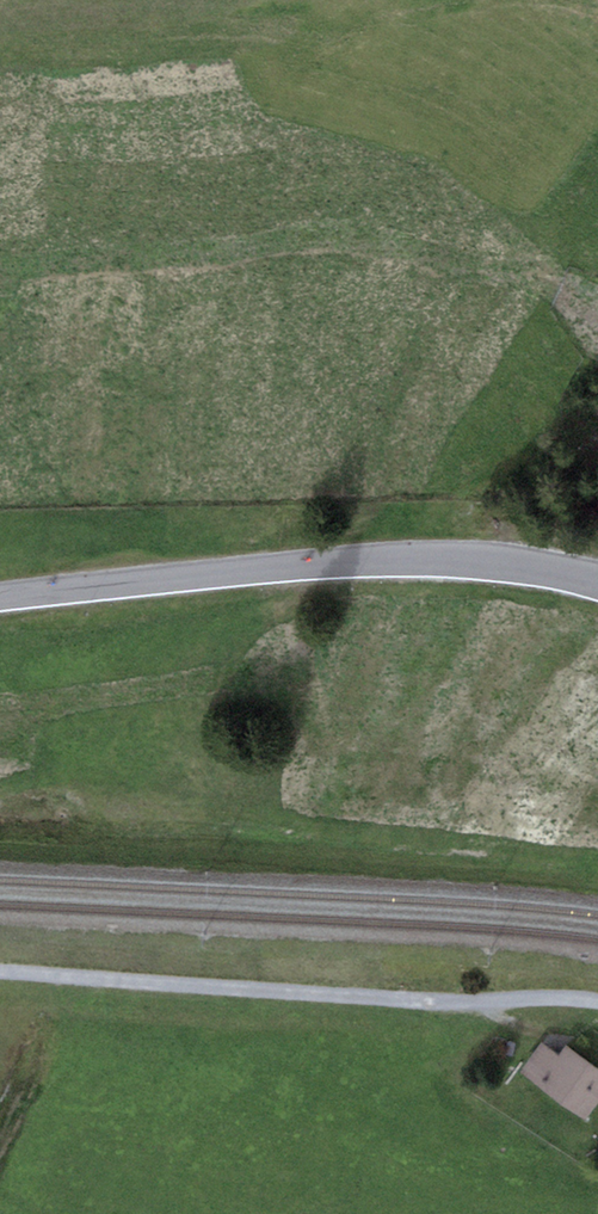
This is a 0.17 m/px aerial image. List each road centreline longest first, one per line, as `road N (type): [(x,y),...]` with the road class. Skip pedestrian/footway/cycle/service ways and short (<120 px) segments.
road 1 (secondary): [(597,582),(505,563),(395,559),(0,597)]
road 2 (track): [(597,999),(451,1002),(0,971)]
road 3 (track): [(309,0),(284,24),(269,62),(261,94),(270,118),(283,132),(428,180),(471,211),(597,341)]
road 4 (track): [(369,800),(389,682),(416,644),(525,636),(597,648)]

